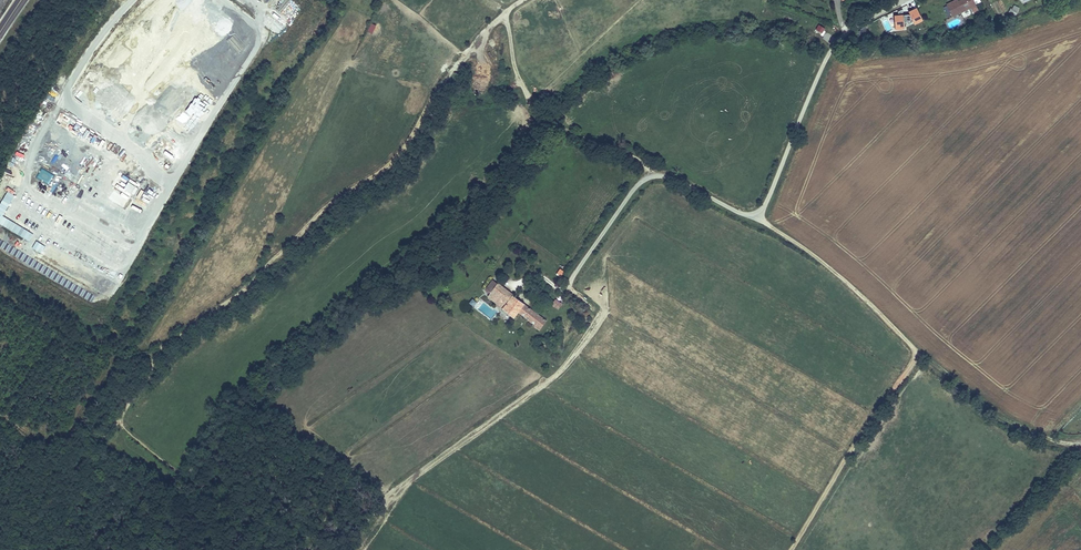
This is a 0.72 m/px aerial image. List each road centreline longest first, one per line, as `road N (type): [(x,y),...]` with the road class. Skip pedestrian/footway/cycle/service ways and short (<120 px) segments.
road 1 (residential): [(903,0),(831,47),(761,209),(742,213),(672,177),(649,175),(563,285),(538,274),(515,283)]
road 2 (track): [(119,355),(160,349),(244,289),(328,206),(383,172),(444,82),(508,8)]
road 3 (track): [(373,549),(274,470),(259,467),(228,497),(205,497),(129,432),(117,419),(160,349)]
road 4 (track): [(570,280),(597,317),(560,373),(393,493),(374,494),(350,509),(317,510)]
road 5 (track): [(508,8),(518,82),(531,103),(573,132),(634,154),(652,175)]
road 6 (track): [(919,347),(792,549)]
road 7 (track): [(919,347),(756,212)]
road 8 (track): [(1052,439),(994,411),(919,347)]

